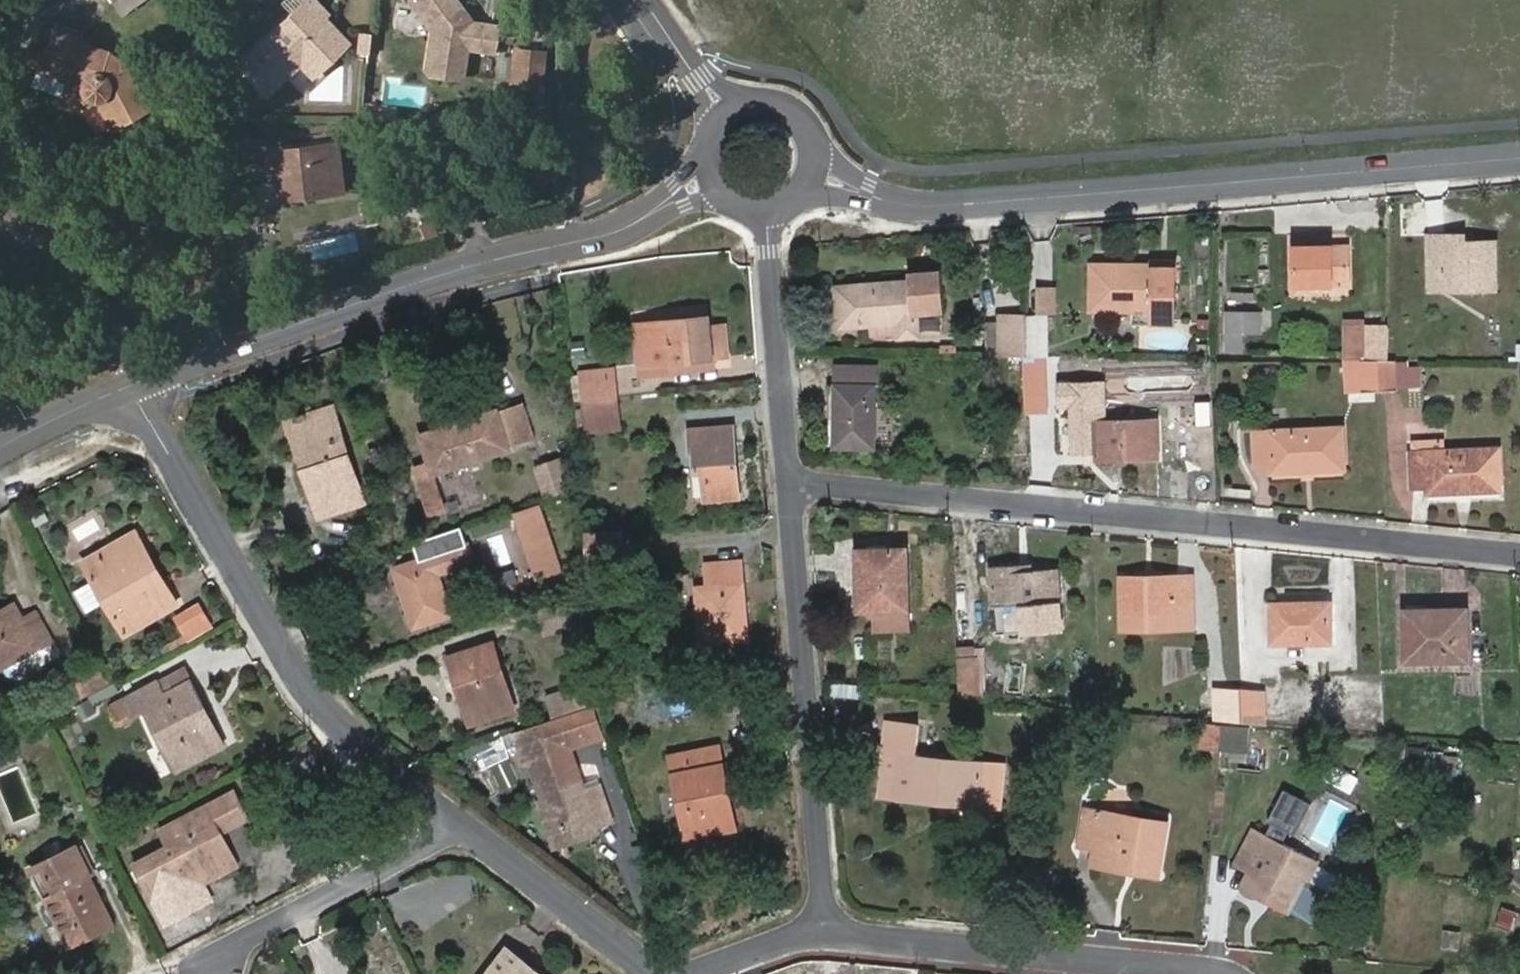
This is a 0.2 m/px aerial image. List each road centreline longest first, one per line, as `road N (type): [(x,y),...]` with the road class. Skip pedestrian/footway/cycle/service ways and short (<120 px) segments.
road 1 (residential): [(1519,556),(790,487)]
road 2 (tertiary): [(1519,154),(921,202),(822,167)]
road 3 (tertiary): [(709,163),(617,232),(437,276),(130,385)]
road 4 (residential): [(460,822),(362,748),(321,704),(130,385)]
road 5 (residential): [(790,487),(825,931)]
road 6 (residential): [(1214,973),(825,931)]
road 7 (residential): [(460,822),(254,937),(215,973)]
road 8 (residential): [(771,213),(790,487)]
road 9 (residential): [(654,973),(460,822)]
road 10 (residential): [(0,180),(71,277),(130,385)]
road 11 (tertiary): [(130,385),(0,446)]
road 12 (tertiary): [(822,167),(817,128),(795,105),(755,98),(728,112)]
road 13 (residential): [(825,931),(690,973)]
road 14 (residential): [(646,0),(728,112)]

